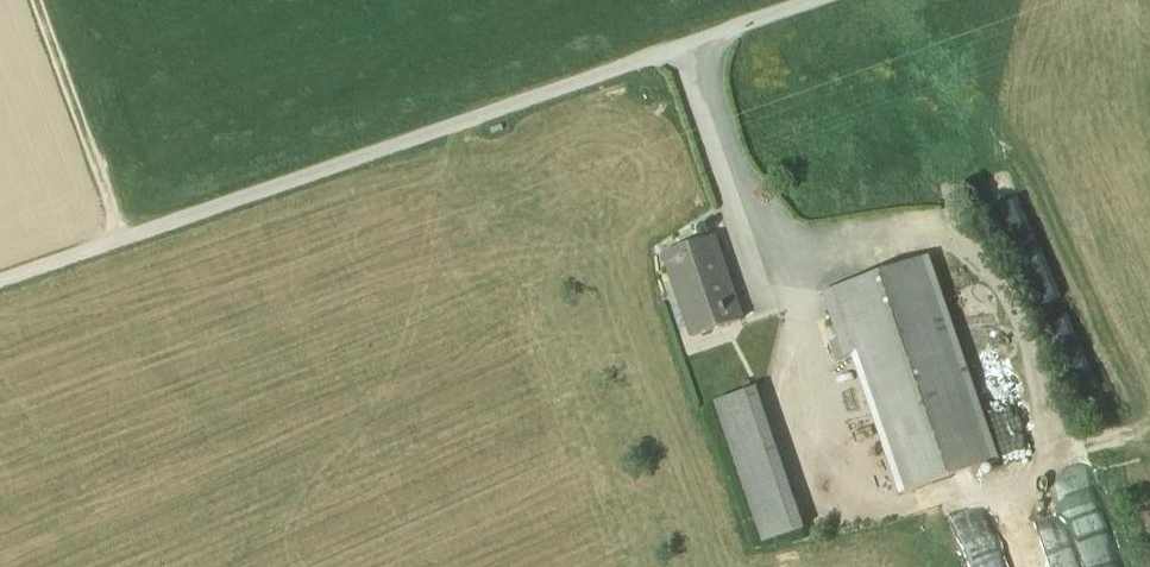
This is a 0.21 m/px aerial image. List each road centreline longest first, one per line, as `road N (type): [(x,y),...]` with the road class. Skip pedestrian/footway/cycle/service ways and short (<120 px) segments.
road 1 (track): [(0,289),(844,0)]
road 2 (track): [(135,243),(46,0)]

